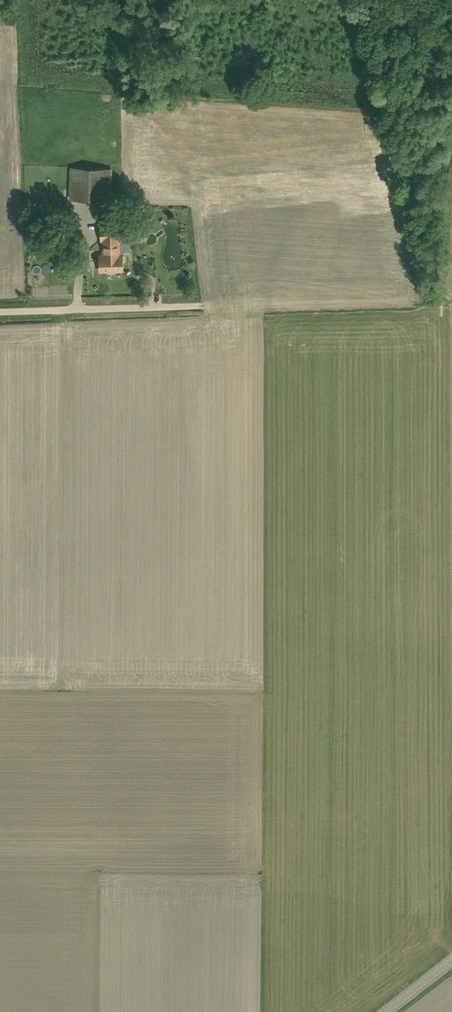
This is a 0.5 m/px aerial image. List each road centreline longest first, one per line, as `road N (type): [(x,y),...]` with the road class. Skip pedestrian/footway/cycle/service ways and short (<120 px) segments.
road 1 (unclassified): [(0,312),(192,306)]

